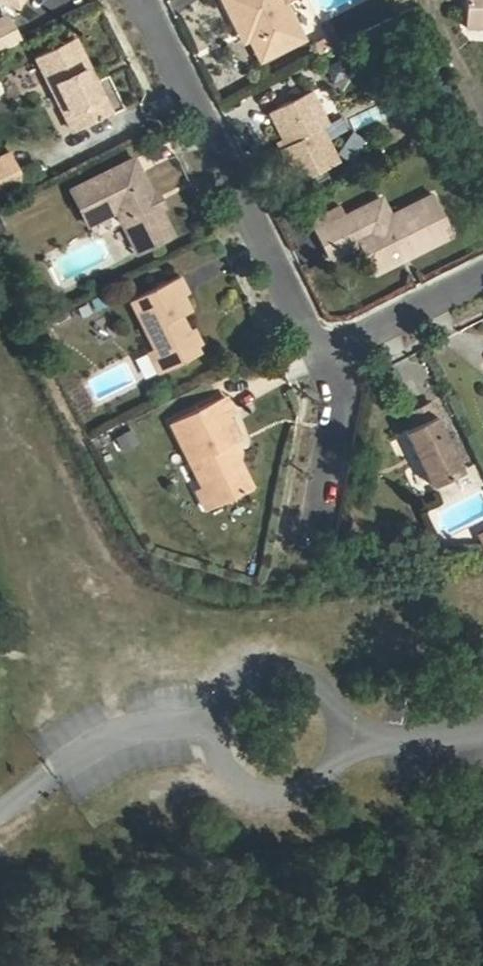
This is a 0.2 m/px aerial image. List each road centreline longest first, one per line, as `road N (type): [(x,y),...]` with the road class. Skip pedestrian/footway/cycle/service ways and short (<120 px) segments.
road 1 (residential): [(144,0),(314,346),(336,355),(482,282)]
road 2 (unclassified): [(349,745),(342,704),(308,671),(285,665),(245,673),(213,707),(212,761),(241,796),(281,806),(306,800),(341,768)]
road 3 (unclassified): [(482,731),(349,745)]

